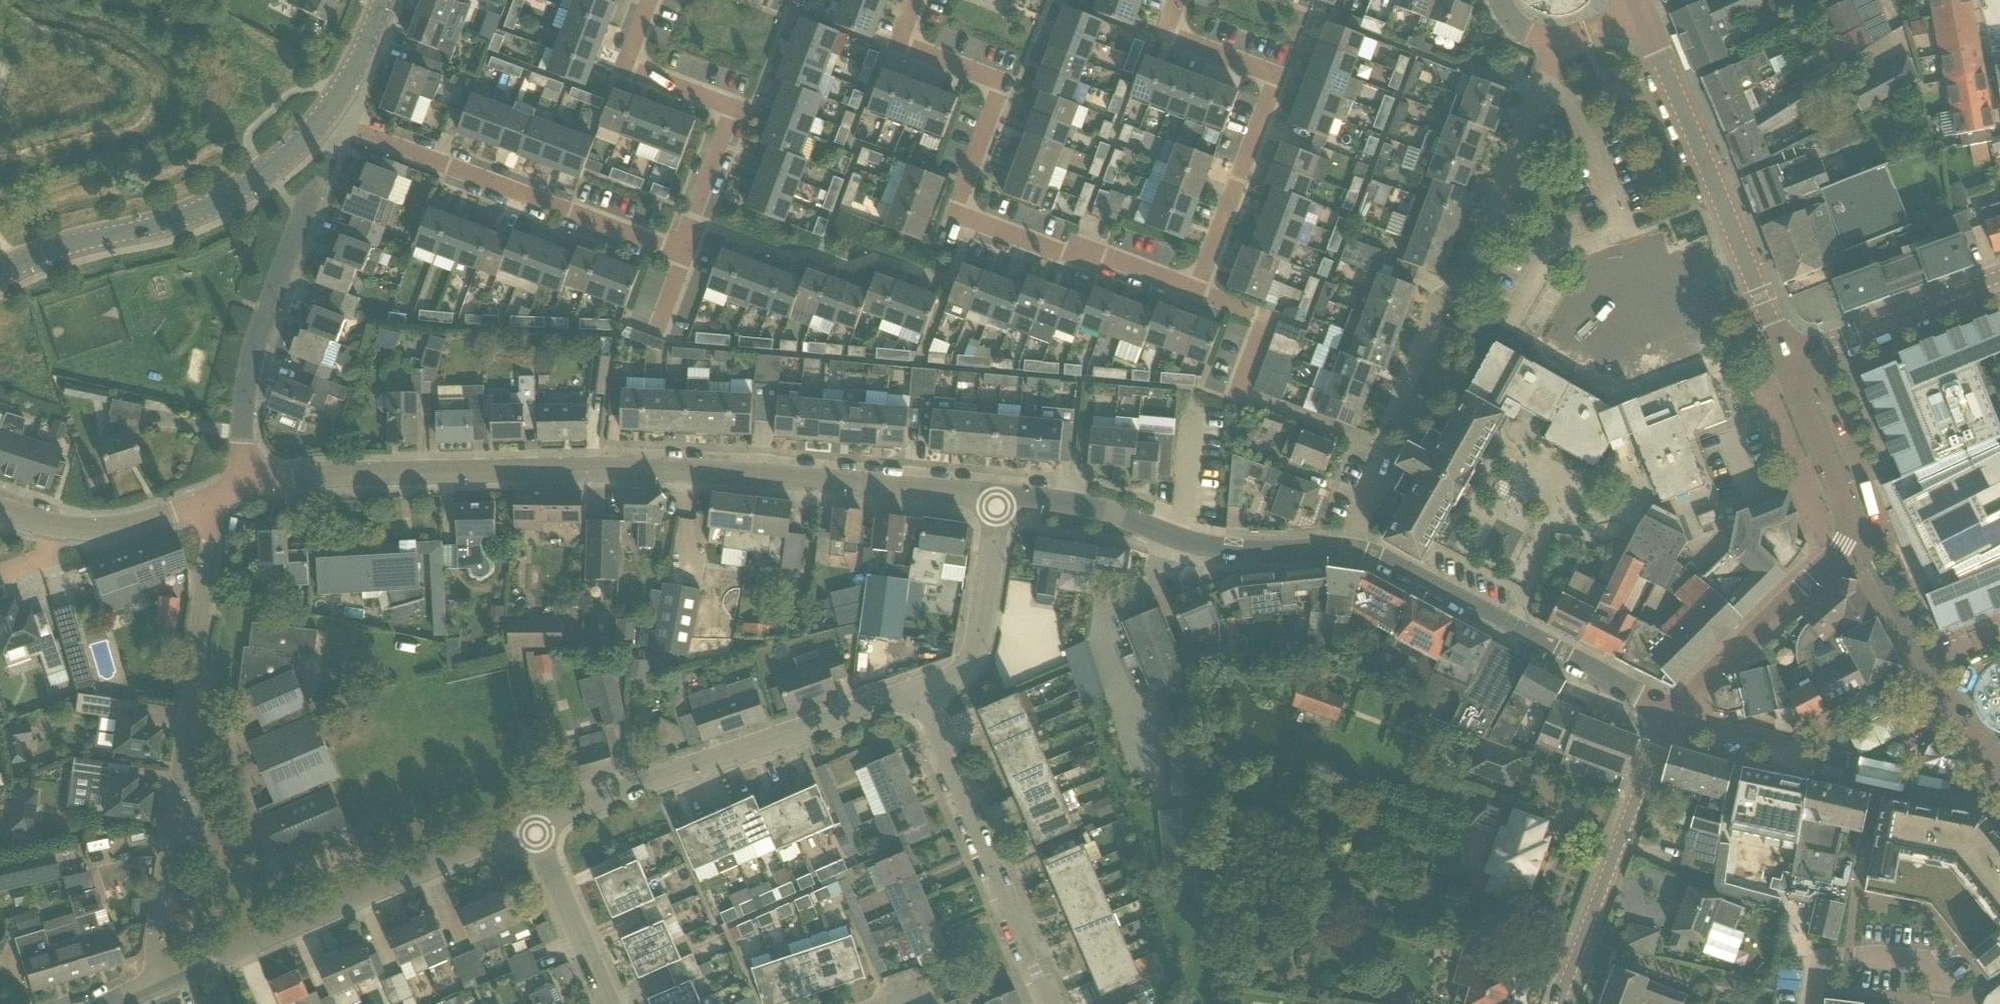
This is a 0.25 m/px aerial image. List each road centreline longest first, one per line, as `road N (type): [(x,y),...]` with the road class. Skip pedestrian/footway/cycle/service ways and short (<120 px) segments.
road 1 (residential): [(997,497),(729,473),(599,471),(332,475),(220,494)]
road 2 (residential): [(1195,295),(1092,251),(1071,256),(985,231),(971,215),(971,189),(1008,92),(1002,79),(914,49),(913,0)]
road 3 (residential): [(168,978),(158,941),(220,494)]
road 4 (tertiary): [(1795,362),(1850,476),(1857,512),(1838,548),(1672,717)]
road 5 (residential): [(1393,432),(1450,294),(1478,267),(1561,46)]
road 6 (residential): [(532,826),(919,689)]
road 7 (residential): [(168,978),(532,826)]
road 8 (residential): [(1178,0),(1165,34),(1273,75),(1195,295)]
road 9 (residential): [(683,253),(327,113)]
road 10 (tertiary): [(1650,11),(1795,362)]
road 11 (secondary): [(0,273),(212,207),(271,173),(327,113)]
road 12 (residential): [(220,494),(244,441),(253,358),(300,213),(344,157)]
road 13 (residential): [(1355,543),(1188,542),(1091,506),(997,497)]
road 14 (residential): [(1672,717),(1431,574),(1355,543)]
road 15 (residential): [(683,253),(734,107),(627,70),(651,0)]
road 16 (residential): [(1052,1003),(919,689)]
road 17 (tertiary): [(1672,717),(1561,1003)]
road 18 (residential): [(919,689),(978,668),(997,497)]
road 19 (residential): [(1999,284),(1795,362)]
road 20 (residential): [(612,1003),(532,826)]
road 21 (residential): [(51,537),(108,532),(220,494)]
road 22 (residential): [(1233,398),(1253,330),(1245,311),(1195,295)]
road 23 (secondary): [(327,113),(357,69),(380,0)]

